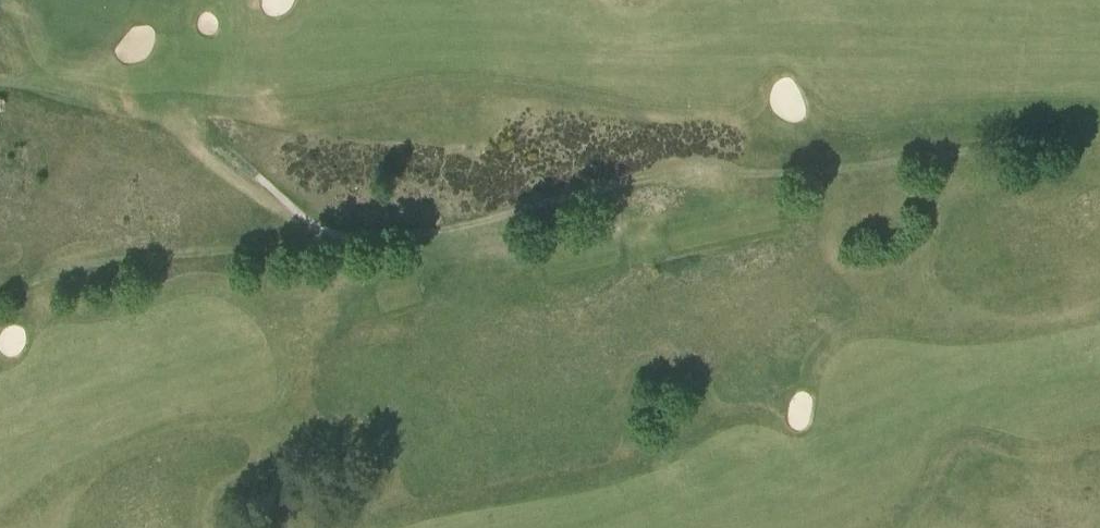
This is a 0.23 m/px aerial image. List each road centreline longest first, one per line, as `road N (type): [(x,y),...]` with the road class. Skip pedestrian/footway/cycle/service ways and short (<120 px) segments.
road 1 (track): [(1099,133),(839,168),(658,173),(489,217),(349,238),(318,226),(255,174),(203,149),(0,88)]
road 2 (track): [(0,290),(96,261),(349,238)]

